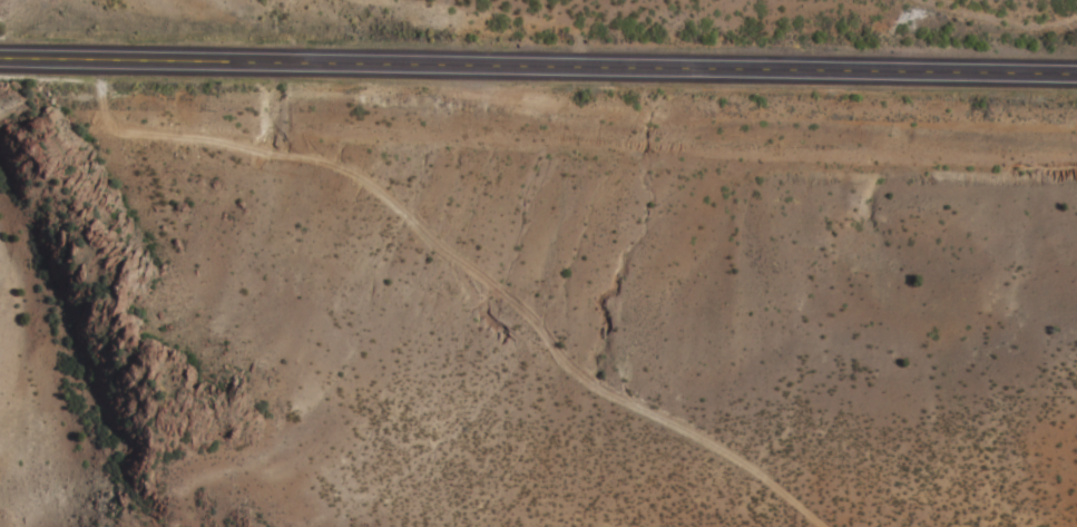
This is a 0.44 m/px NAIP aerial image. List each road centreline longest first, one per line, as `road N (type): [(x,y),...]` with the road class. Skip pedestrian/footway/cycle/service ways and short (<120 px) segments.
road 1 (primary): [(1076,75),(0,60)]
road 2 (track): [(89,61),(104,129),(323,167),(382,195),(522,313),(564,367),(750,470),(817,526)]

